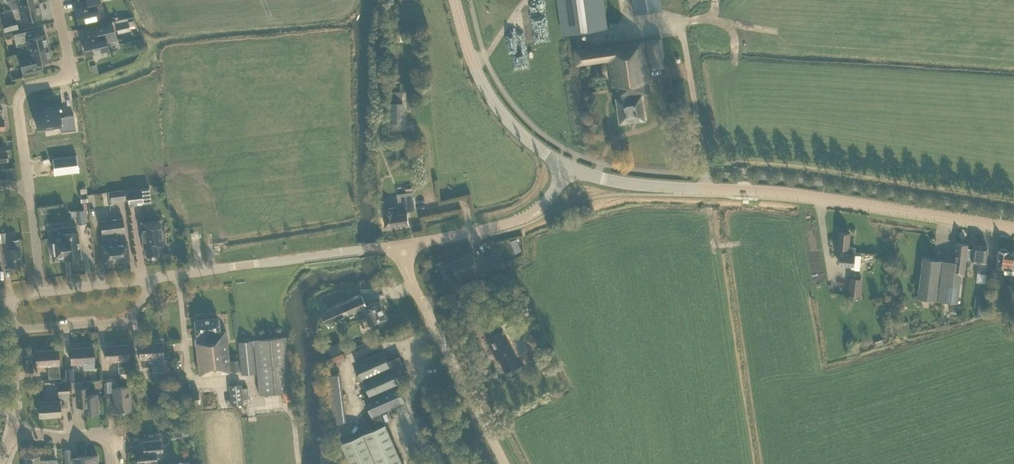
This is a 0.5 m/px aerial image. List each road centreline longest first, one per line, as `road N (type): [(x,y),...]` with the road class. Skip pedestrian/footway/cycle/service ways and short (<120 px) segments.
road 1 (secondary): [(1013,227),(806,195),(647,186),(571,167)]
road 2 (tertiary): [(503,463),(414,286),(403,244)]
road 3 (tertiary): [(152,278),(379,247)]
road 4 (residential): [(29,184),(17,106),(29,87),(73,75),(55,0)]
road 5 (secondary): [(571,167),(532,142),(493,99),(455,0)]
road 6 (tertiary): [(403,244),(531,215),(571,167)]
road 7 (residential): [(12,331),(123,321),(152,278)]
road 8 (residential): [(114,463),(107,437),(14,430)]

